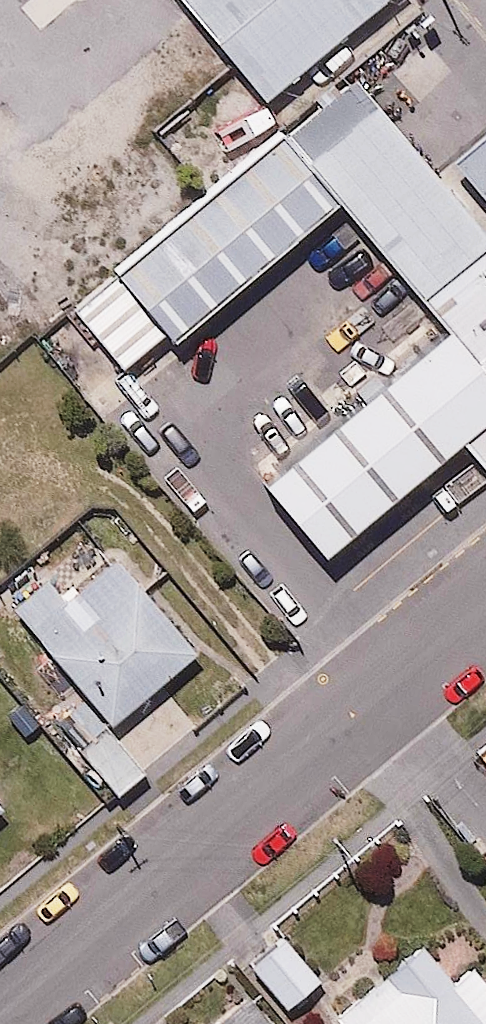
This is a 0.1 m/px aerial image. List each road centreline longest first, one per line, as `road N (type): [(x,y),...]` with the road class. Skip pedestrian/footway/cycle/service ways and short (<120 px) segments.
road 1 (residential): [(0,1017),(485,606)]

